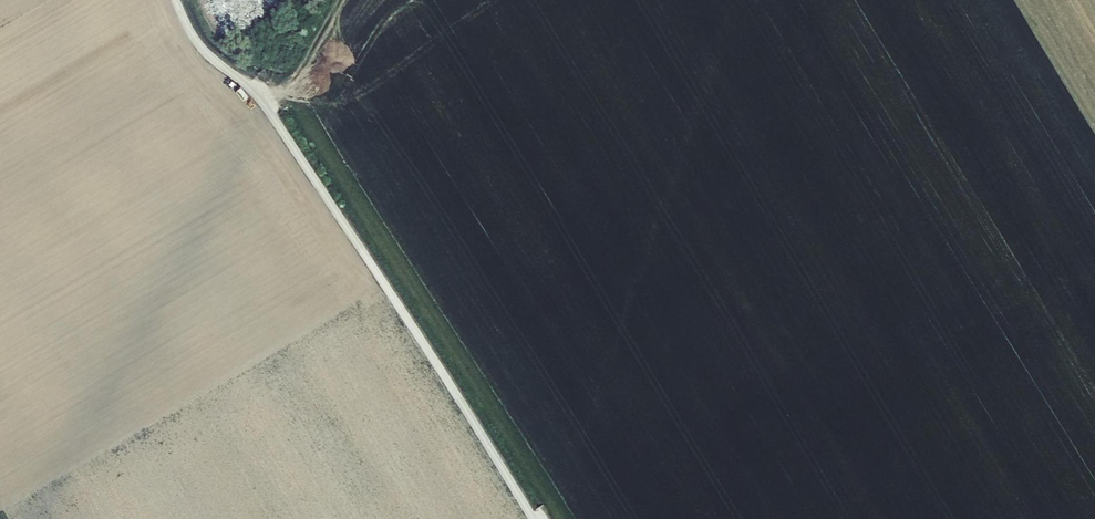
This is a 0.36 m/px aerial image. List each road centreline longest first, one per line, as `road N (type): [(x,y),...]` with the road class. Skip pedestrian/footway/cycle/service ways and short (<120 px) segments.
road 1 (unclassified): [(533,518),(265,101),(205,53),(174,0)]

